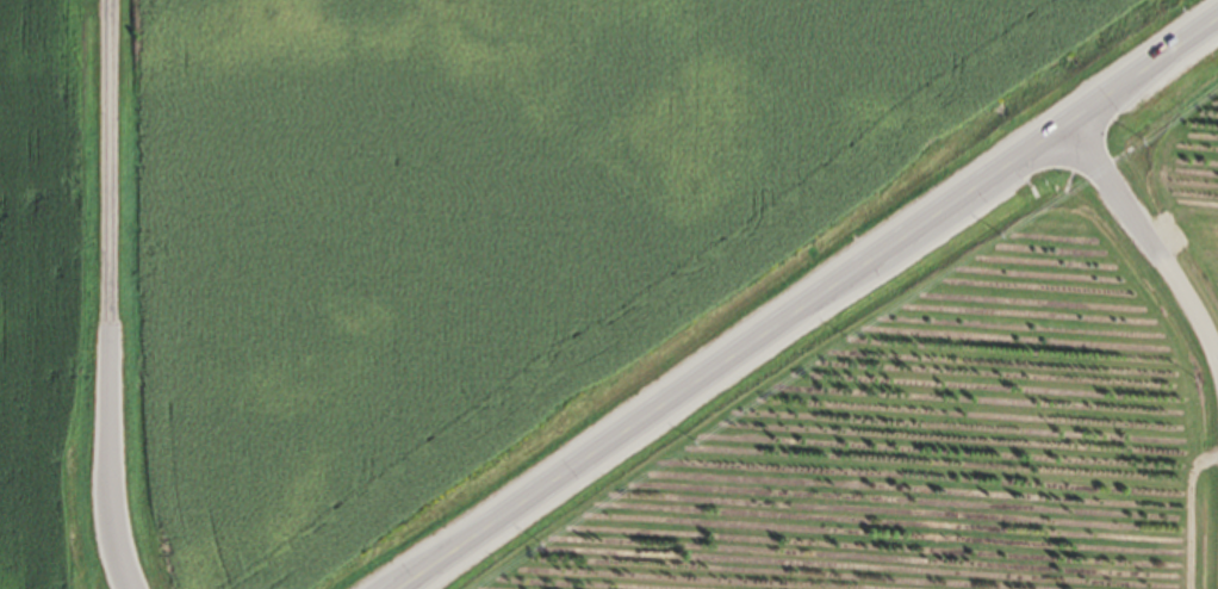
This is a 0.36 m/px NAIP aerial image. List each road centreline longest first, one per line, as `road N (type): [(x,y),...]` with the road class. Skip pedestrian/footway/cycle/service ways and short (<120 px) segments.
road 1 (primary): [(398,588),(1217,21)]
road 2 (residential): [(112,588),(116,0)]
road 3 (residential): [(1217,350),(1071,123)]

